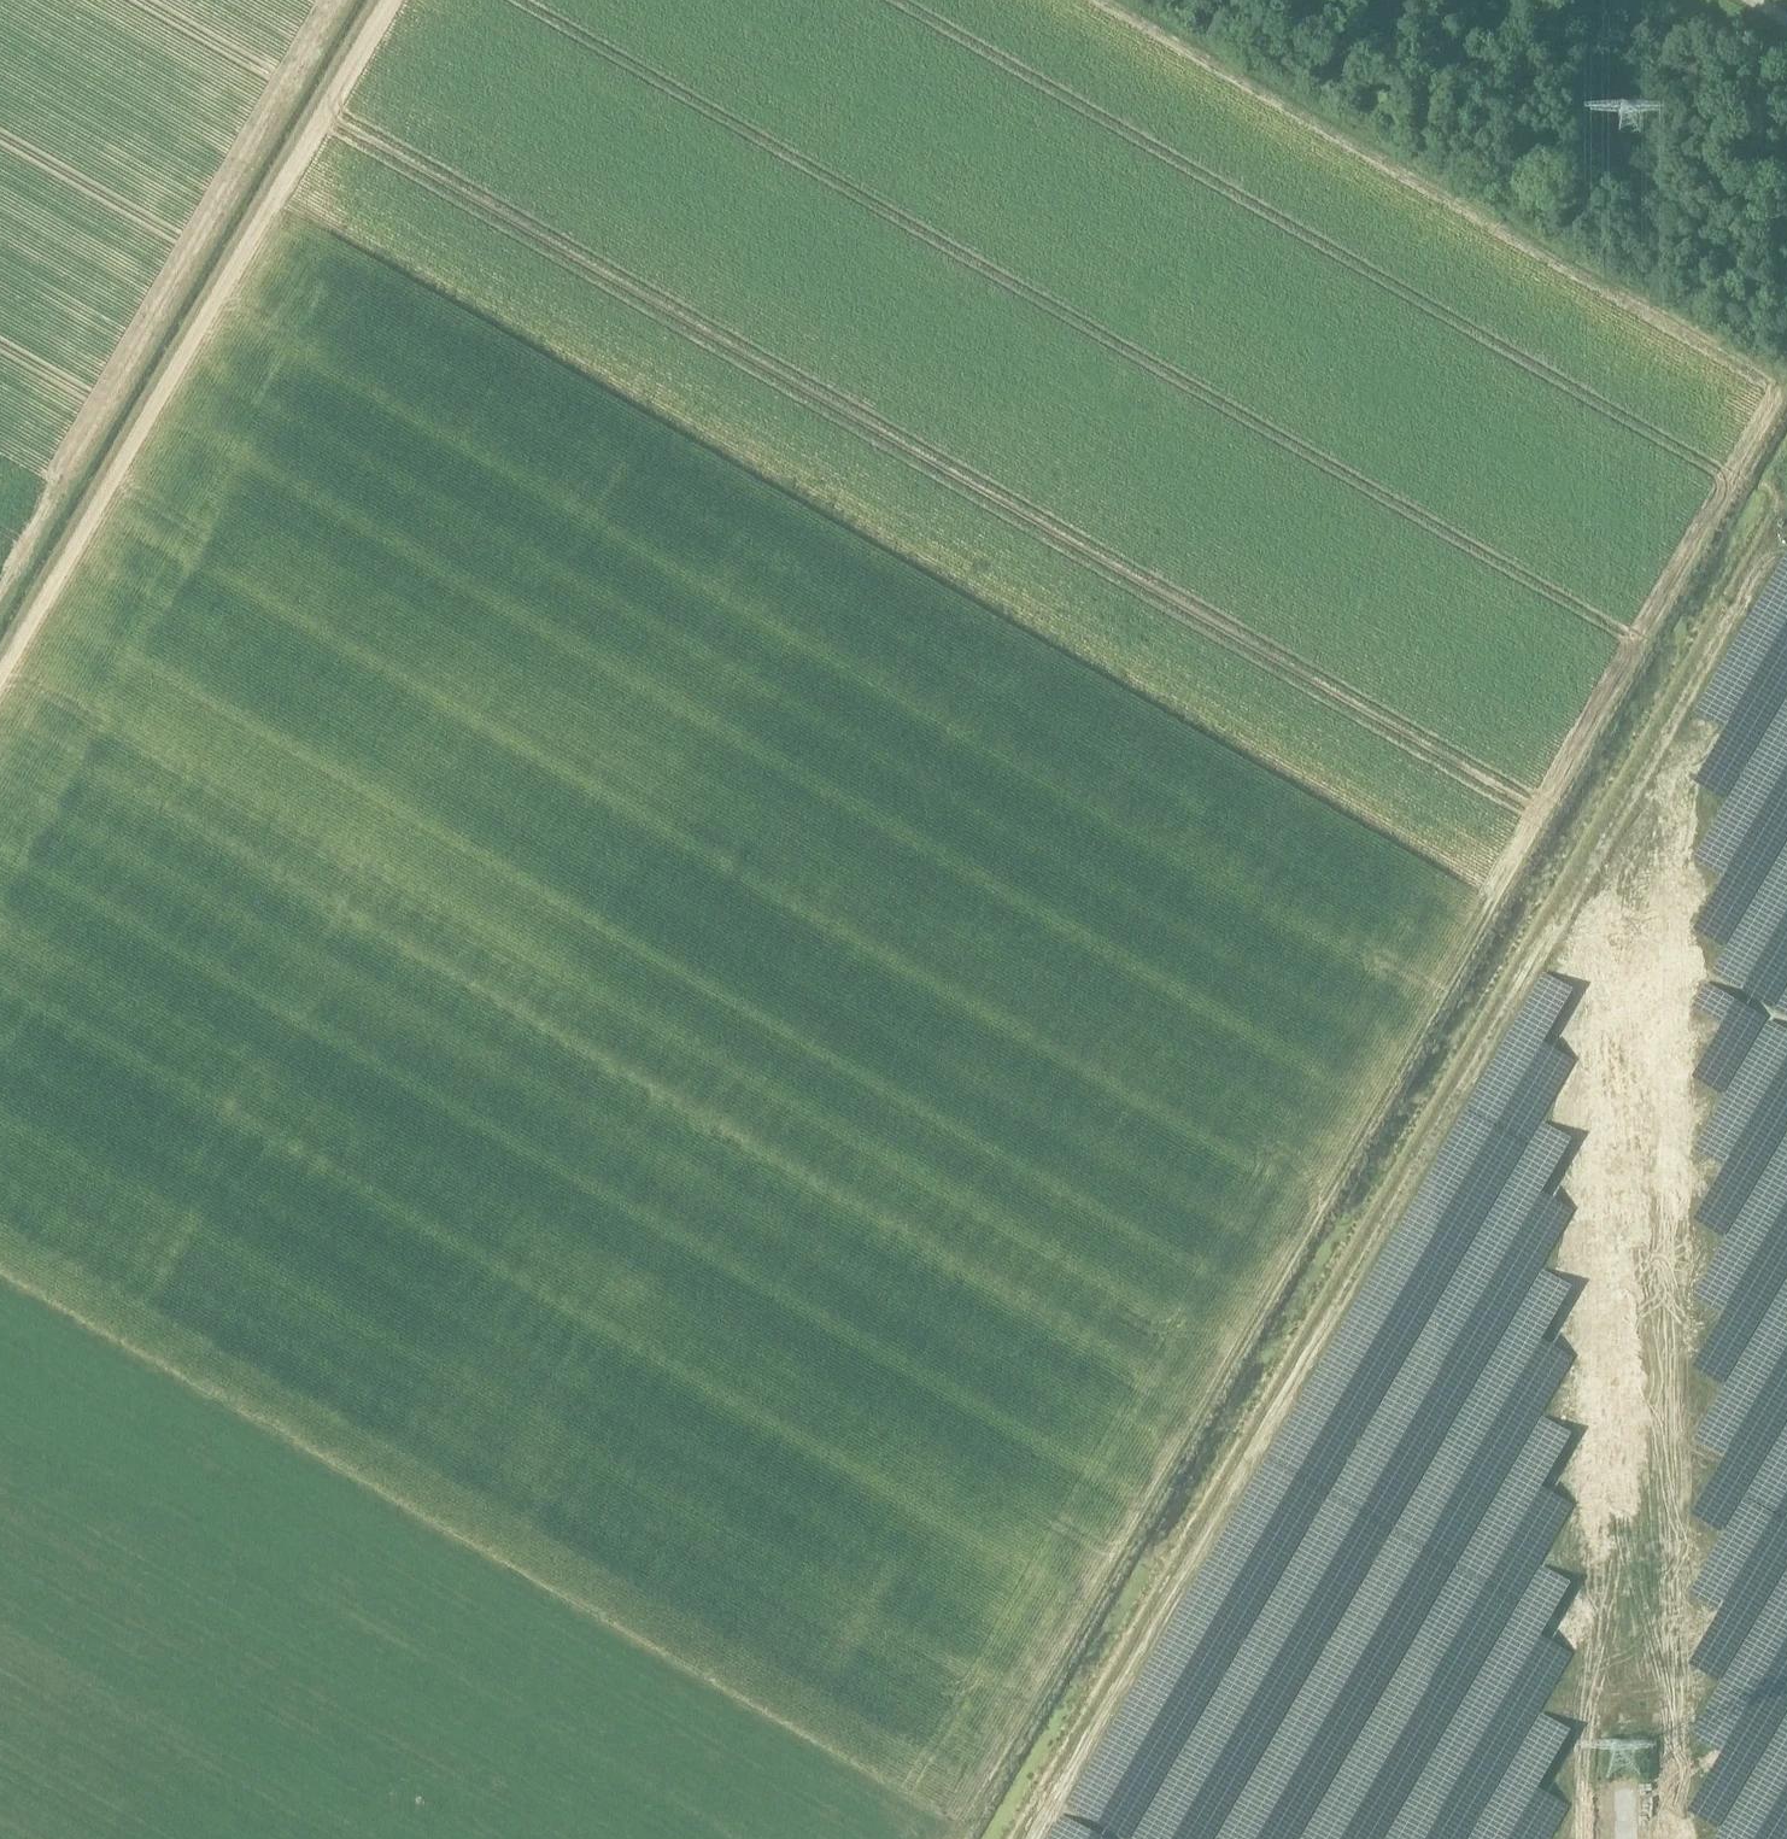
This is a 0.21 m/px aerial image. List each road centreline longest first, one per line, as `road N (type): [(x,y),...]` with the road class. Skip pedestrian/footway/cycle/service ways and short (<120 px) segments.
road 1 (track): [(1003,1838),(1786,475)]
road 2 (track): [(386,0),(0,678)]

